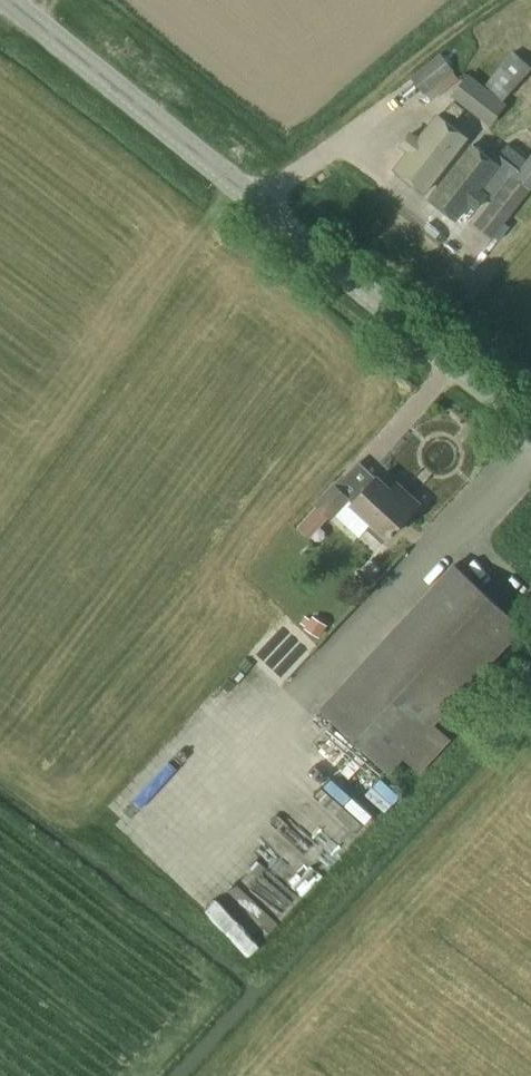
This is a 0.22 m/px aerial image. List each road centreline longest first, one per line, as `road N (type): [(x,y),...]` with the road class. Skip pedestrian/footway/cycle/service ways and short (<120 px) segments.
road 1 (tertiary): [(530,436),(2,0)]

